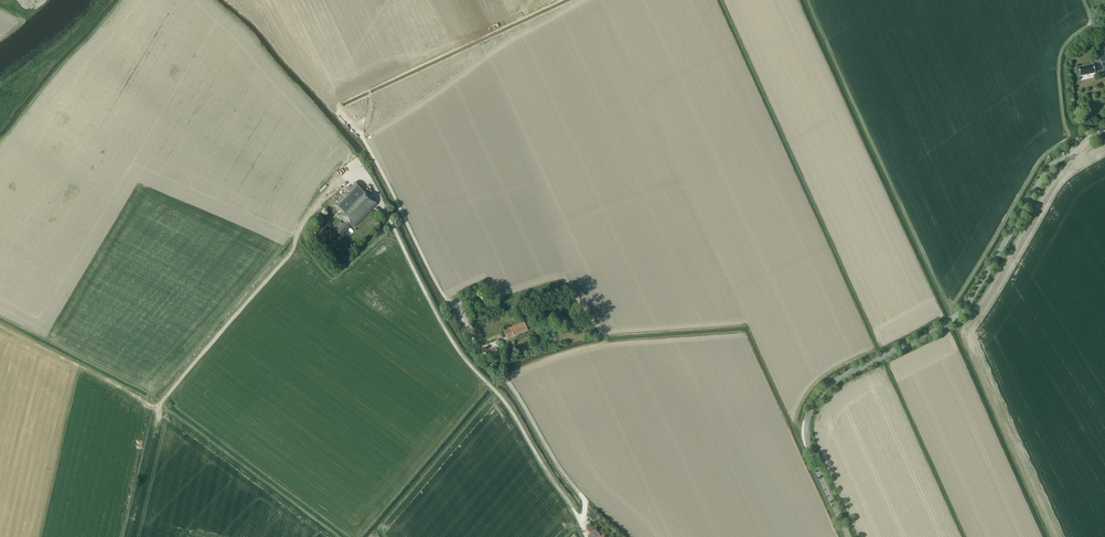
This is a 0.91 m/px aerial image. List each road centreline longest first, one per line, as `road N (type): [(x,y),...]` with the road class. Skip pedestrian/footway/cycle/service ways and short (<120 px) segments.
road 1 (tertiary): [(848,536),(804,434),(816,397),(951,322),(1041,178),(1104,130)]

